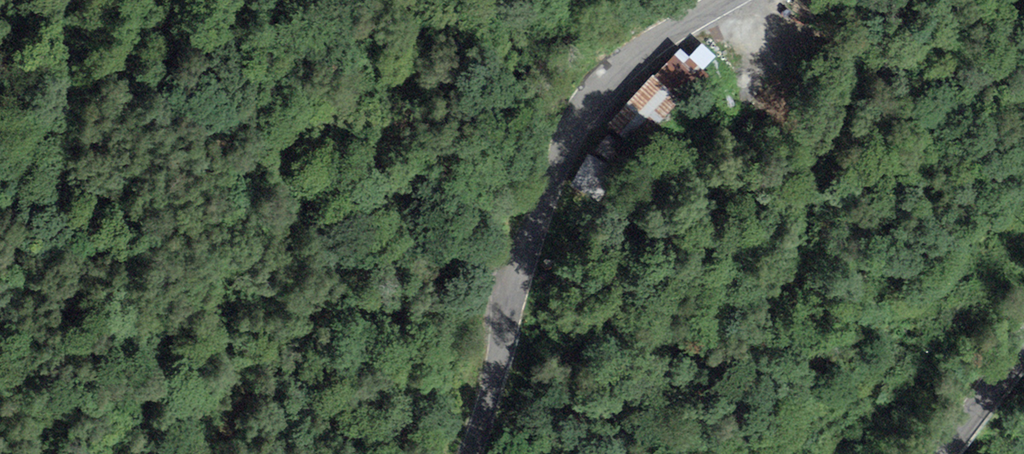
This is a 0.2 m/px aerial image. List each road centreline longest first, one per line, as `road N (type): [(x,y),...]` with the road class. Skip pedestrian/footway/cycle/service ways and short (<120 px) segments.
road 1 (unclassified): [(725,0),(629,61),(575,126),(471,453)]
road 2 (track): [(204,453),(268,351),(312,305),(325,218),(342,209),(400,122),(403,0)]
road 3 (tertiary): [(1023,349),(943,453)]

